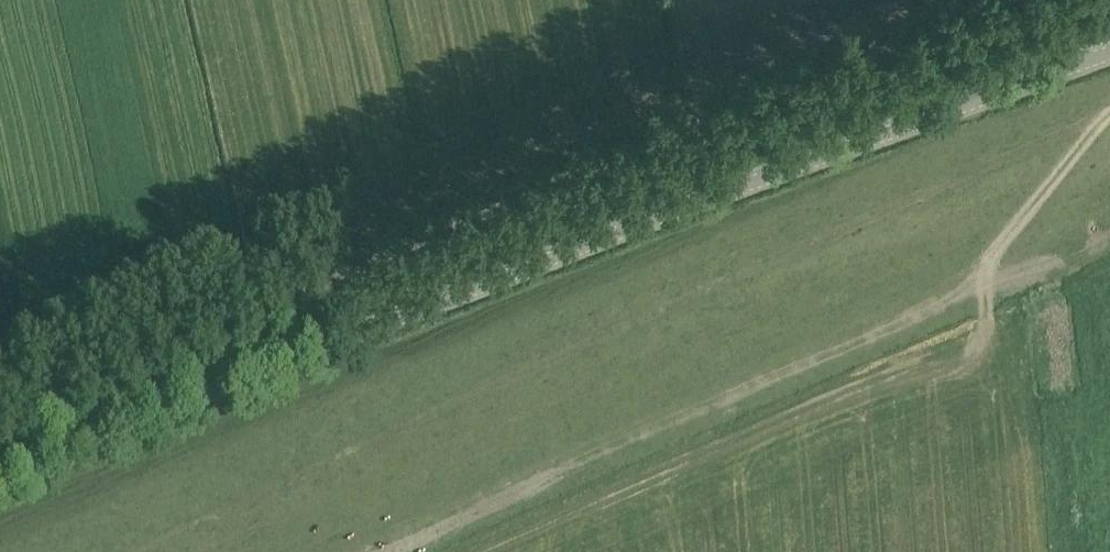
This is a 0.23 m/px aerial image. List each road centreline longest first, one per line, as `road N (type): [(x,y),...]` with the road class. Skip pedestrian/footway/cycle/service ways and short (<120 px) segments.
road 1 (unclassified): [(0,490),(1109,63)]
road 2 (unclassified): [(0,416),(1025,0)]

